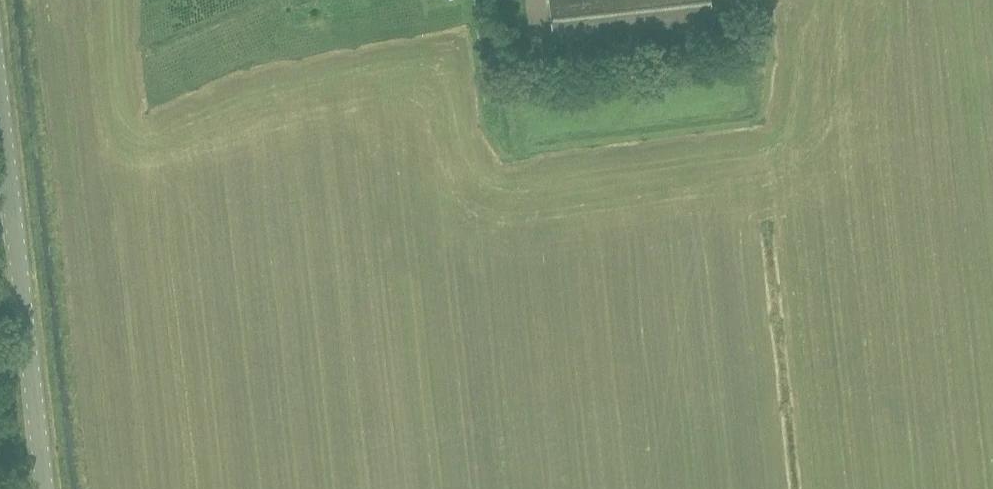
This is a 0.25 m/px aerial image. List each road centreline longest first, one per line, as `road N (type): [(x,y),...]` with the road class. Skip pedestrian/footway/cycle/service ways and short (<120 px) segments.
road 1 (unclassified): [(44,488),(0,106)]

